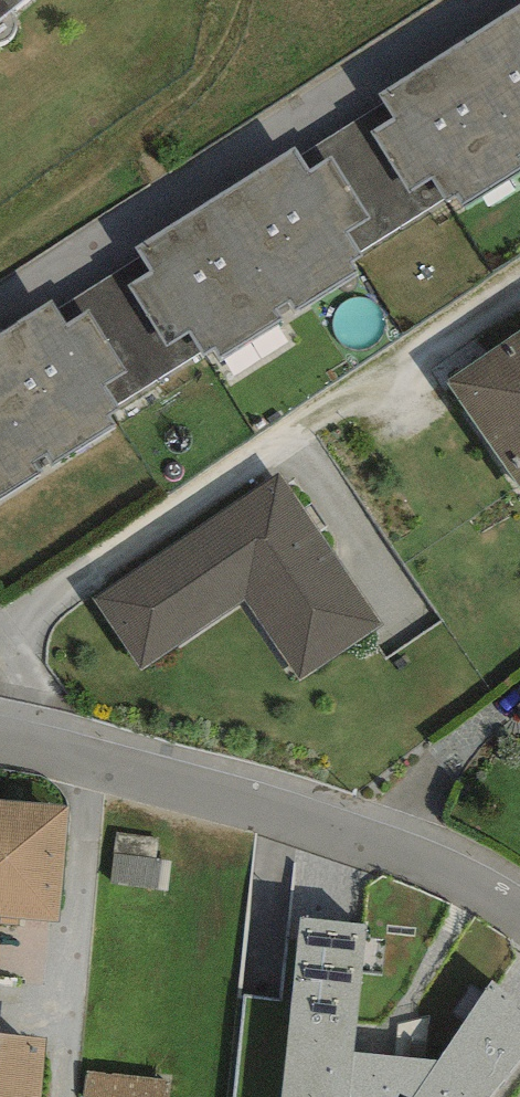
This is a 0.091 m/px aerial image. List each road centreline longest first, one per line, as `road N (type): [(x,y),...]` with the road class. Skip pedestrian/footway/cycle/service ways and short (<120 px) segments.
road 1 (residential): [(519,911),(358,822),(77,744),(0,738)]

